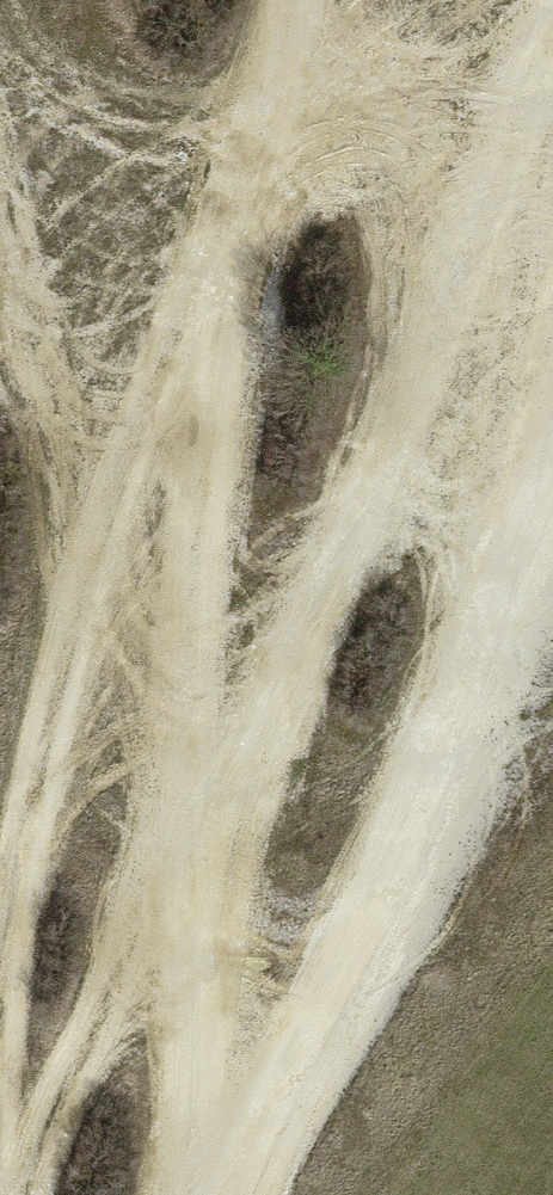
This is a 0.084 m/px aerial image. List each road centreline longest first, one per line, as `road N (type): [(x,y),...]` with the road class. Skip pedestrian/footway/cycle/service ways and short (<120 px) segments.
road 1 (track): [(552,48),(407,408),(165,882),(28,1127),(14,1194)]
road 2 (track): [(209,1194),(231,1152),(0,200)]
road 3 (track): [(282,126),(141,419),(90,572),(24,815),(0,998)]
road 4 (track): [(552,487),(328,1015),(231,1152),(224,1194)]
road 5 (track): [(524,0),(282,126),(299,0)]
road 6 (track): [(0,121),(282,126)]

